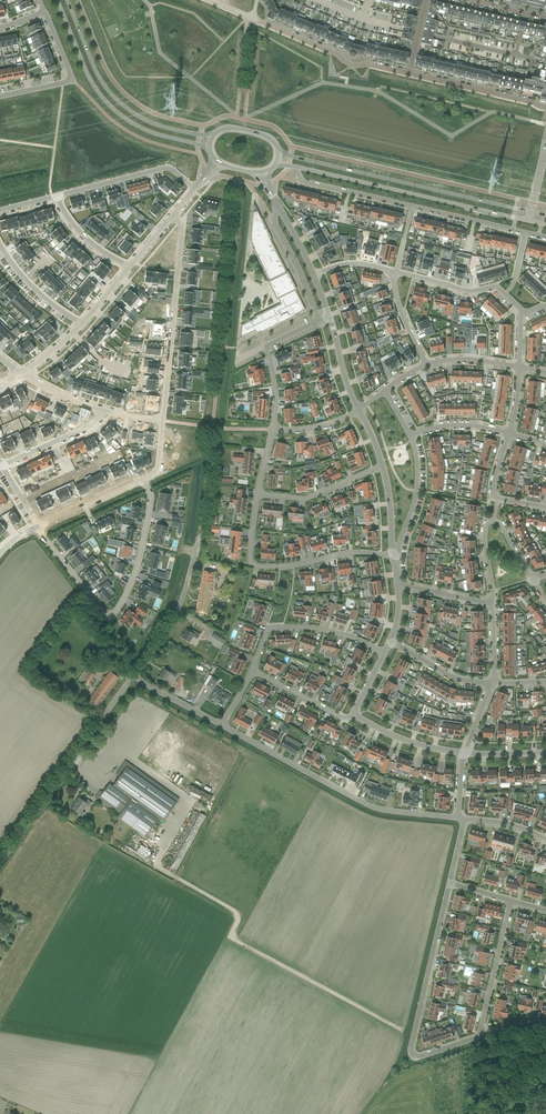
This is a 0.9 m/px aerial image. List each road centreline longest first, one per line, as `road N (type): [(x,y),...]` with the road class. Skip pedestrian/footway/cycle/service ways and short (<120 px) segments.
road 1 (residential): [(37,527),(106,616),(124,596),(150,518),(144,480)]
road 2 (tertiary): [(530,212),(278,151)]
road 3 (residential): [(458,818),(377,809),(222,725)]
road 4 (residential): [(222,725),(136,678),(172,624),(196,548)]
road 5 (tertiary): [(296,167),(528,221)]
road 6 (residential): [(448,886),(413,1045),(425,1052),(479,1033)]
road 7 (tertiary): [(57,0),(106,103),(154,133),(209,149)]
road 8 (unclassified): [(0,862),(130,681)]
road 9 (residential): [(411,75),(352,65),(208,0)]
road 10 (tertiary): [(212,136),(153,123),(112,96),(67,0)]
road 11 (residential): [(393,555),(254,564),(257,494)]
road 12 (residential): [(163,420),(181,233),(171,219)]
road 13 (residential): [(252,671),(274,628),(319,629),(384,653)]
road 14 (residential): [(195,191),(168,165),(57,196)]
road 15 (residential): [(44,13),(71,80),(0,96)]
road 16 (residential): [(319,320),(265,347),(273,429)]
road 17 (residential): [(395,272),(463,290),(496,286),(522,314)]
road 18 (residential): [(545,108),(411,75)]
road 19 (residential): [(412,206),(545,237)]
road 20 (residential): [(479,1033),(510,904)]
road 21 (residential): [(257,494),(308,498),(382,466)]
road 22 (residential): [(296,167),(306,182),(412,206)]
road 23 (residential): [(276,204),(275,224),(319,320)]
road 24 (residential): [(393,555),(416,491),(410,436)]

